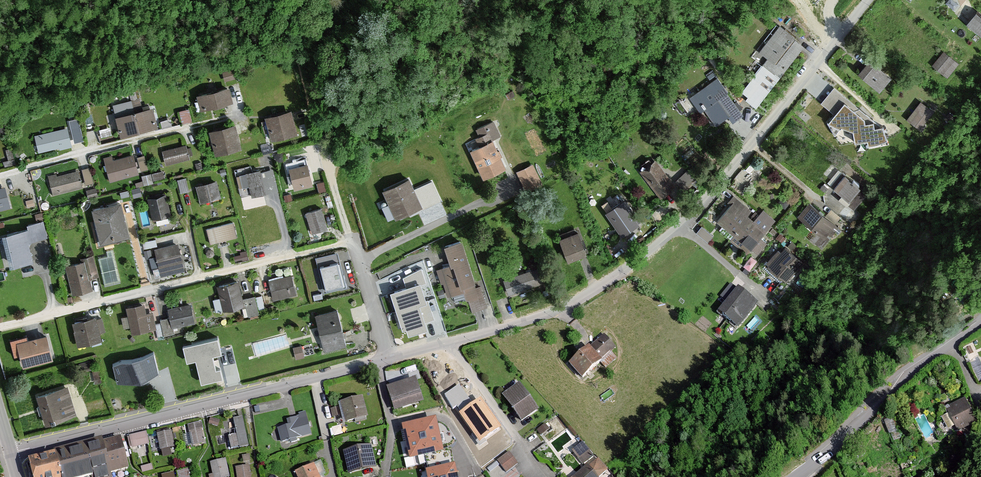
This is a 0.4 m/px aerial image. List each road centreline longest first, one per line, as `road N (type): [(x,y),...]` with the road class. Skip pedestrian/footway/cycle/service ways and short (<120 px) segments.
road 1 (residential): [(389,358),(542,316),(632,265),(705,198),(869,0)]
road 2 (residential): [(0,328),(346,242),(356,247),(389,358)]
road 3 (residential): [(11,453),(389,358)]
road 4 (residential): [(0,177),(245,114)]
road 5 (unclassified): [(793,476),(911,371),(980,322)]

